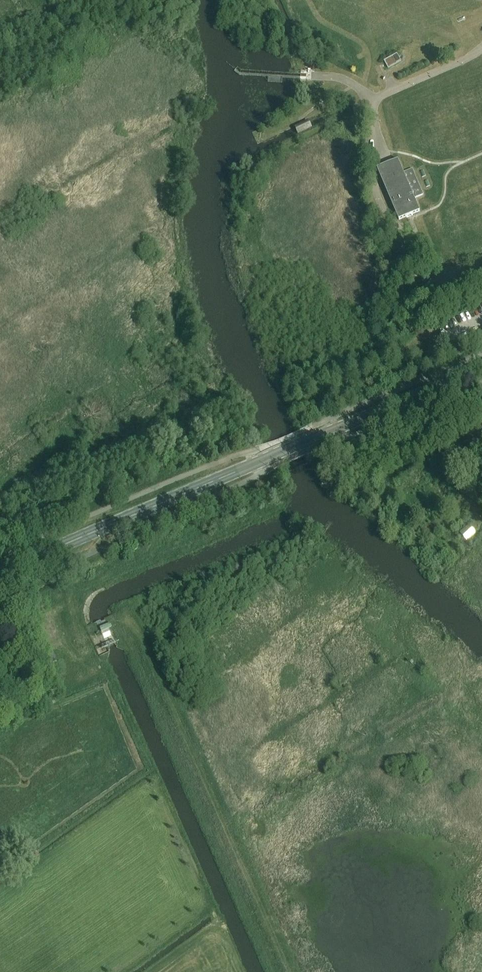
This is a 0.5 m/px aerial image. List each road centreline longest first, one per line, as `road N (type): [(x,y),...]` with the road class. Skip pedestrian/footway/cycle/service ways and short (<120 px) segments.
road 1 (secondary): [(0,572),(481,369)]
road 2 (track): [(126,626),(289,971)]

